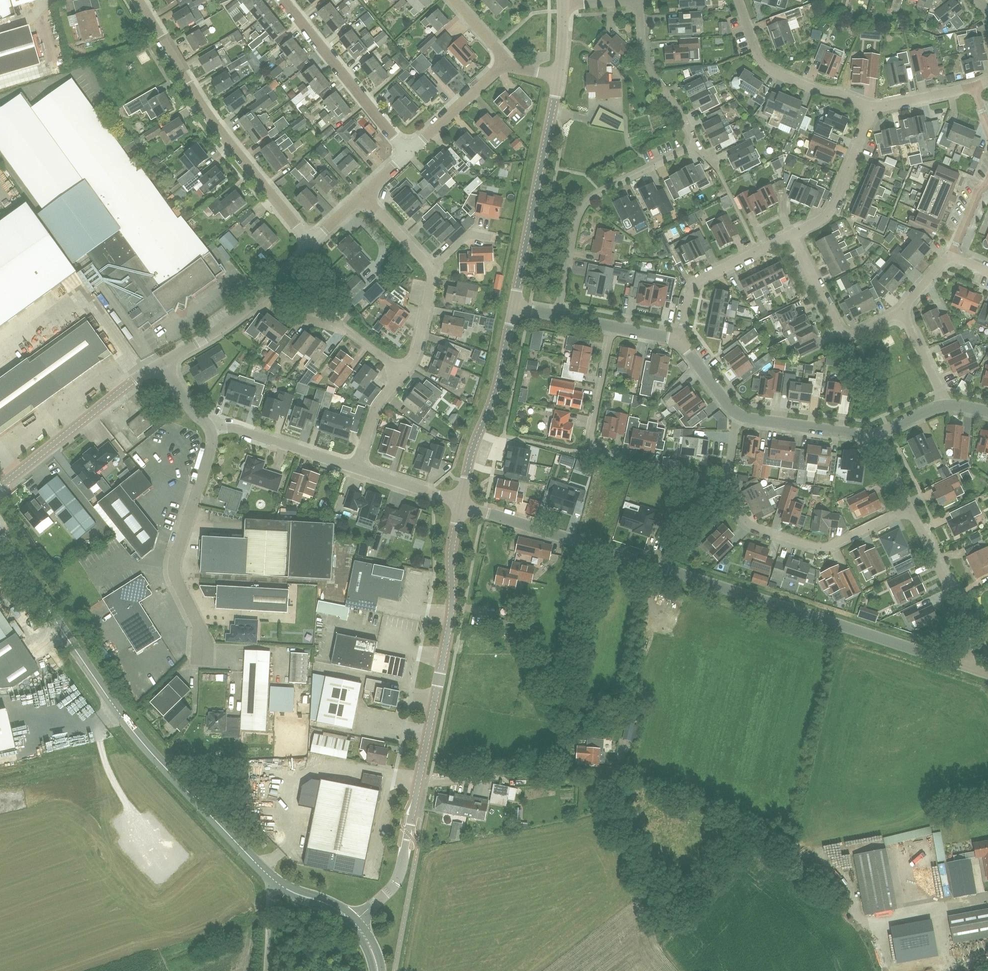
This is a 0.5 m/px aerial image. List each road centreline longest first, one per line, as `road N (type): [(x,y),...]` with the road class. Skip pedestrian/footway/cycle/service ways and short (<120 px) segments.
road 1 (unclassified): [(975,670),(461,504)]
road 2 (secondary): [(273,879),(141,742),(0,535)]
road 3 (tertiary): [(395,884),(447,641),(461,504)]
road 4 (residential): [(312,244),(209,118),(138,0)]
road 5 (residential): [(727,479),(656,469),(596,439),(591,428),(613,329)]
road 6 (residential): [(557,317),(581,204),(697,142)]
road 7 (unclassified): [(198,664),(200,629),(174,560),(212,432)]
road 8 (tertiary): [(514,307),(559,78)]
road 9 (residential): [(910,510),(818,550),(746,526),(727,479)]
road 10 (residential): [(403,374),(417,351),(431,278),(365,196)]
road 11 (unclassified): [(0,487),(165,363)]
road 12 (tertiary): [(461,504),(514,307)]
road 13 (residential): [(408,153),(286,0)]
road 14 (residential): [(165,363),(233,320),(312,244)]
road 15 (residential): [(873,104),(777,74),(763,62),(739,0)]
road 16 (residential): [(975,670),(968,628),(910,510)]
road 17 (residential): [(795,234),(842,332),(864,332),(901,313)]
road 18 (residential): [(681,342),(696,286),(795,234)]
road 19 (residential): [(795,234),(836,204),(873,104)]
road 20 (residential): [(697,142),(647,65),(641,0)]
road 21 (unclassified): [(356,469),(237,431),(212,432)]
road 22 (residential): [(874,437),(738,416)]
road 23 (residential): [(408,153),(507,61)]
road 24 (residential): [(403,374),(348,333),(299,317)]

